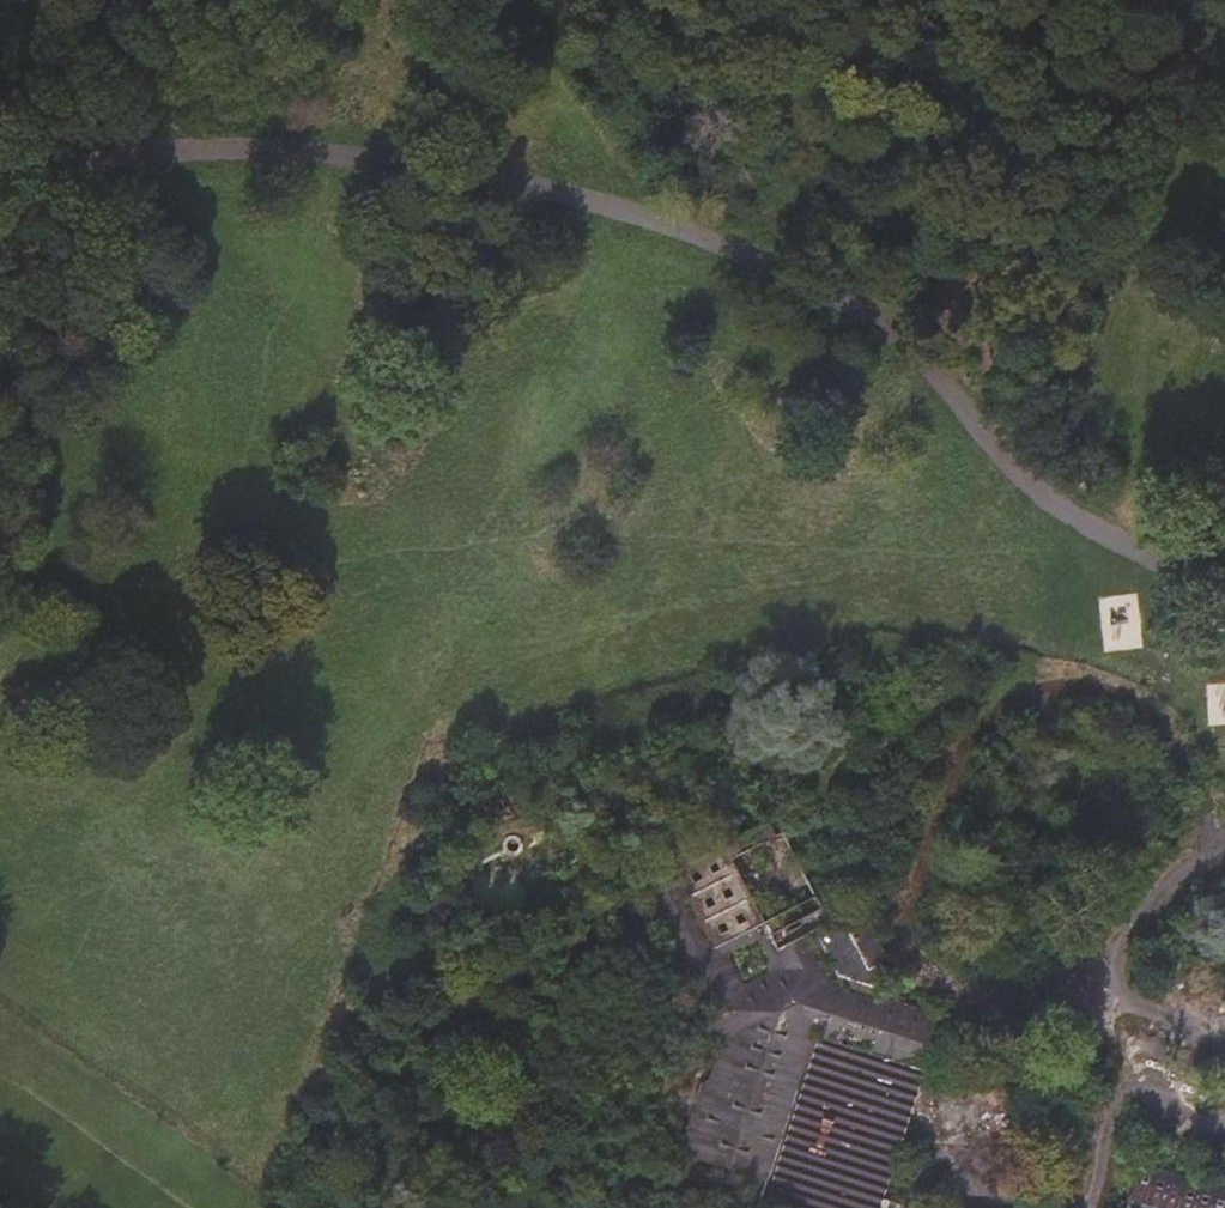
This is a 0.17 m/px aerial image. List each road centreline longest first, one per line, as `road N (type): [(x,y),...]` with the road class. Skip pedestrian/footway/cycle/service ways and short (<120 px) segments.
road 1 (track): [(1224,600),(1025,480),(938,371),(867,316),(777,267),(612,205),(409,166),(211,145),(112,153),(0,177)]
road 2 (track): [(1224,1024),(1158,995),(1100,1000),(954,963),(921,923),(950,774),(995,703),(1049,683),(1116,690),(1162,719),(1222,850)]
road 3 (track): [(1110,1082),(1150,1116),(1214,1128),(1224,1123)]

